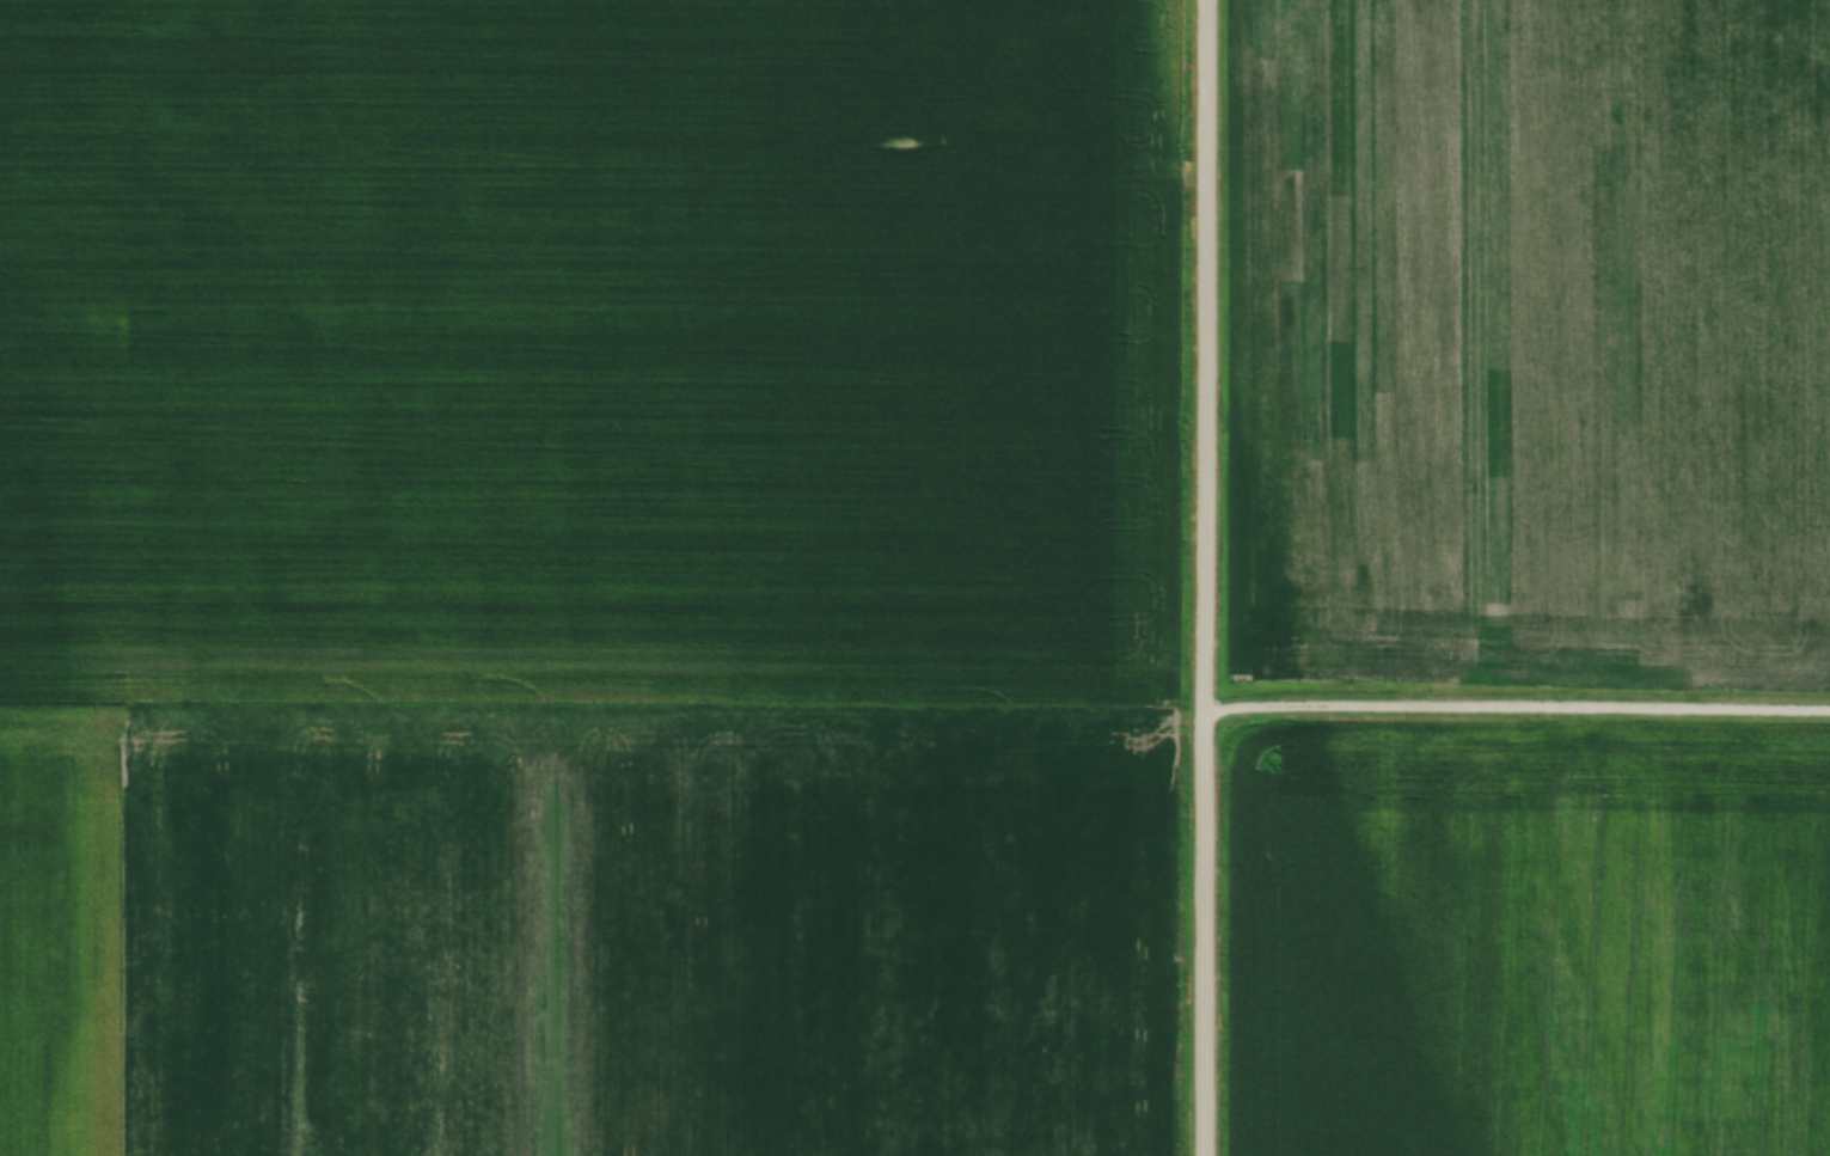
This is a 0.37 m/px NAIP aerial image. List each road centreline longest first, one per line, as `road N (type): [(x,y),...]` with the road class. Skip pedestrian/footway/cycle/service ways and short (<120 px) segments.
road 1 (residential): [(1203,1155),(1205,0)]

